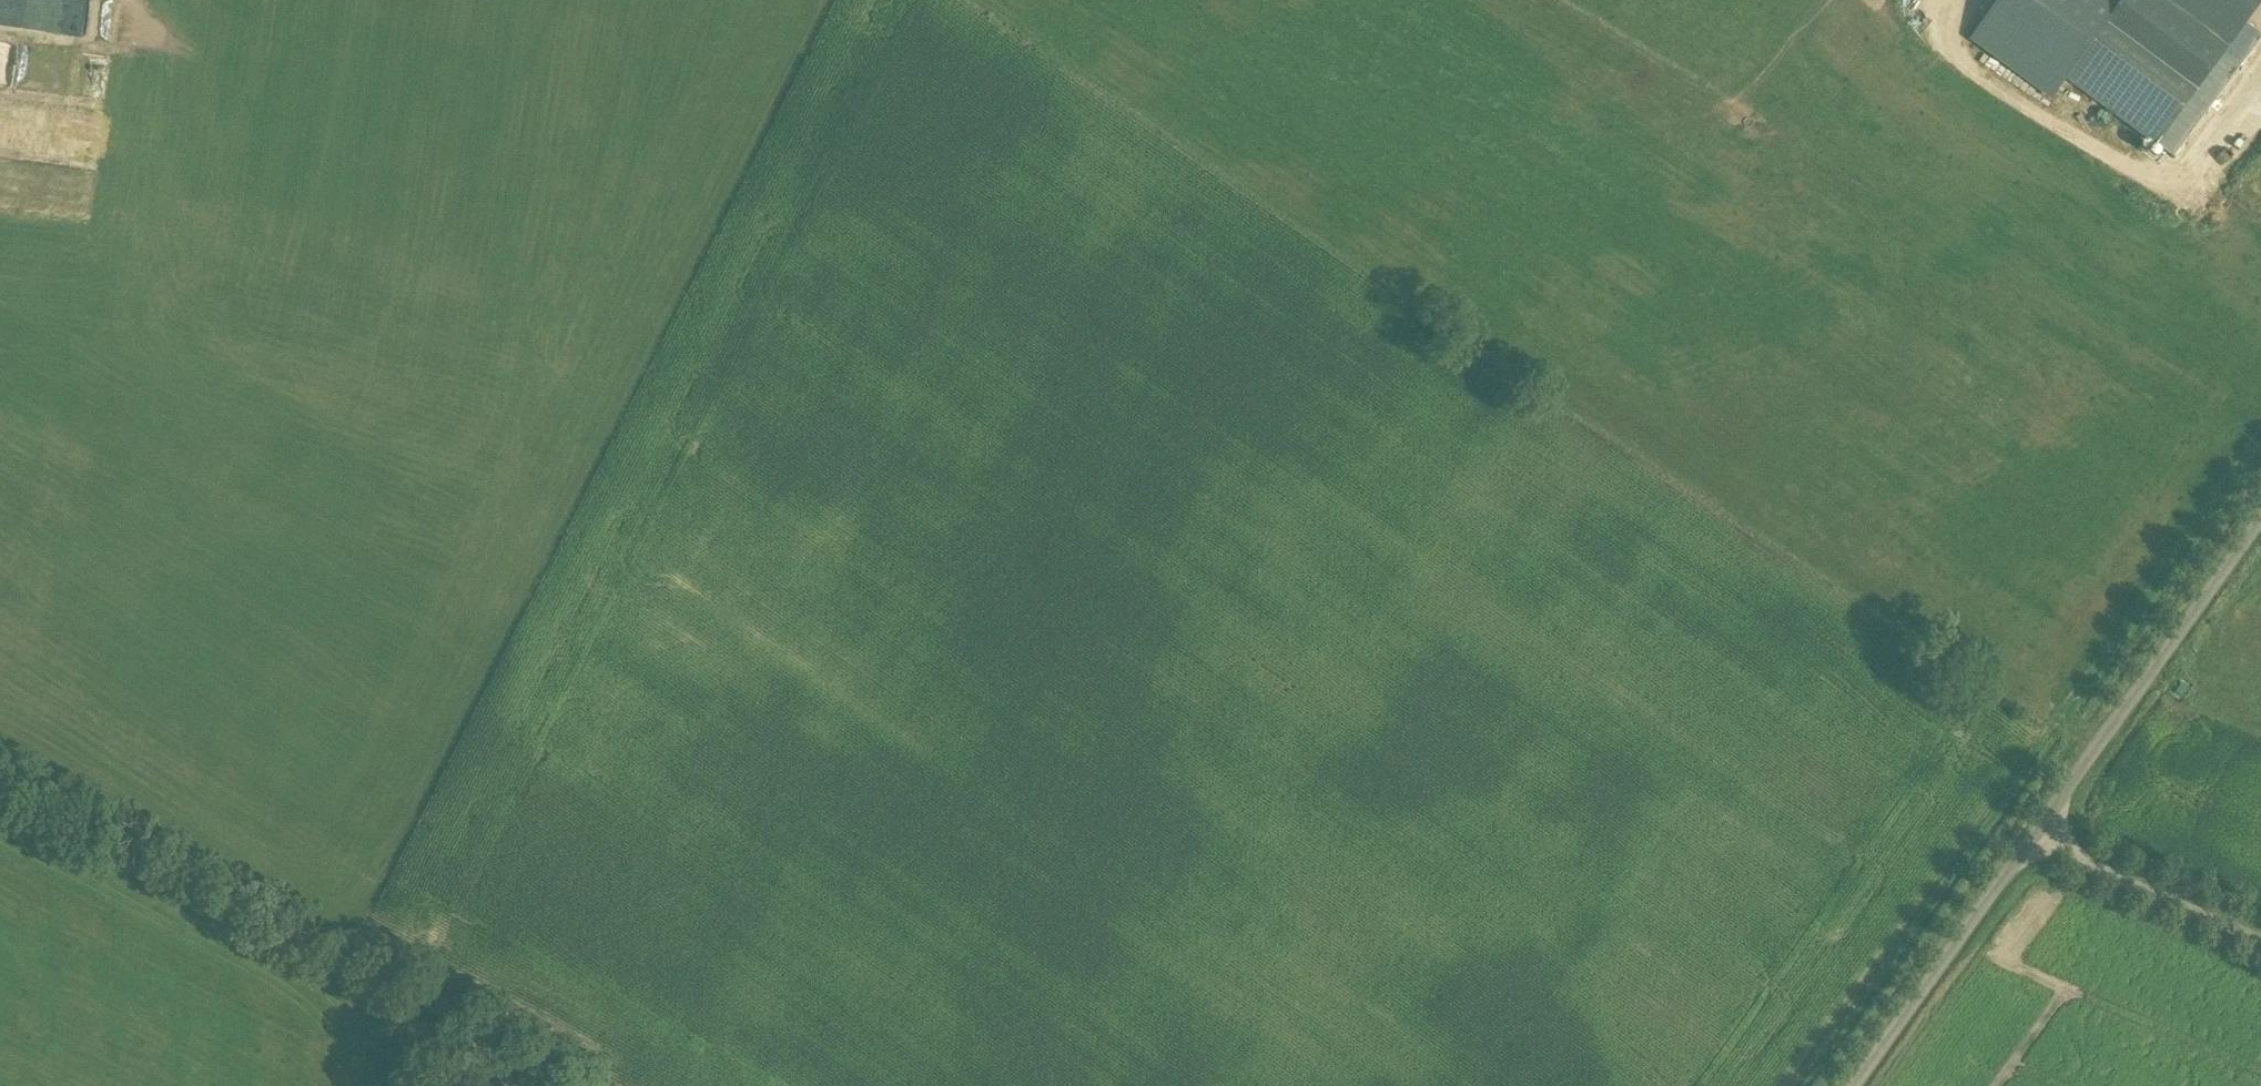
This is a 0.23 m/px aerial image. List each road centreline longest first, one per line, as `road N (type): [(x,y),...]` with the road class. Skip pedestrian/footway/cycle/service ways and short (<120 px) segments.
road 1 (unclassified): [(2030,841),(2260,519)]
road 2 (unclassified): [(1838,1085),(2030,841)]
road 3 (unclassified): [(2260,940),(2030,841)]

